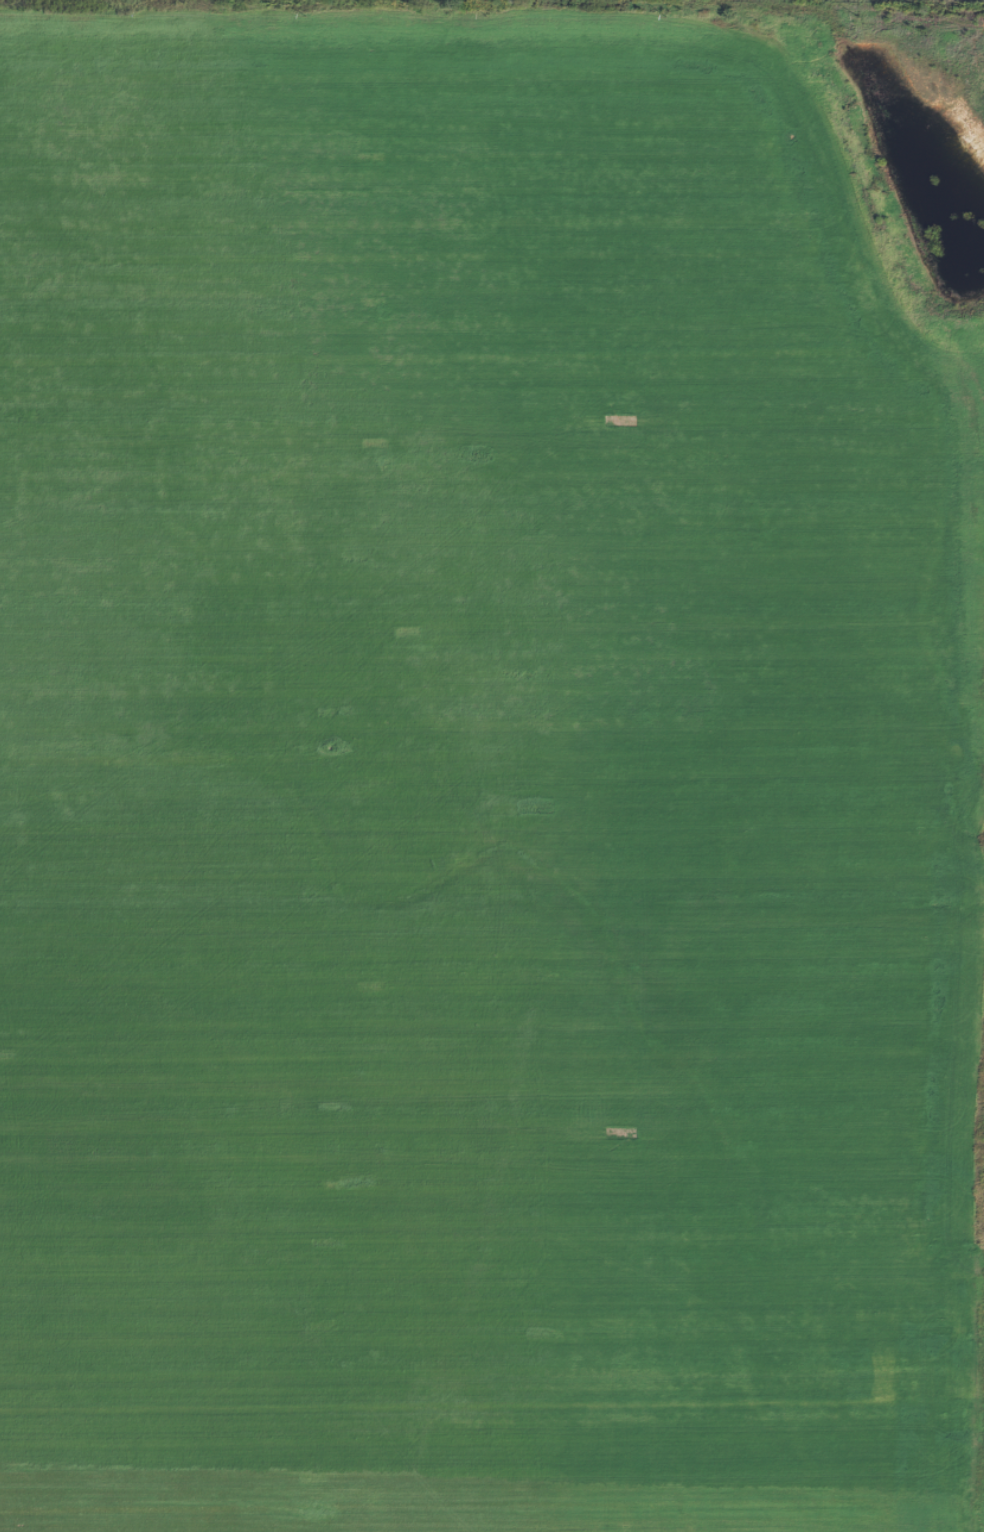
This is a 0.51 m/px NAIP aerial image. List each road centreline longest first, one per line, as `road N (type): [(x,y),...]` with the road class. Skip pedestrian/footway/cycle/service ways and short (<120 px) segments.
road 1 (residential): [(983,16),(0,0)]

